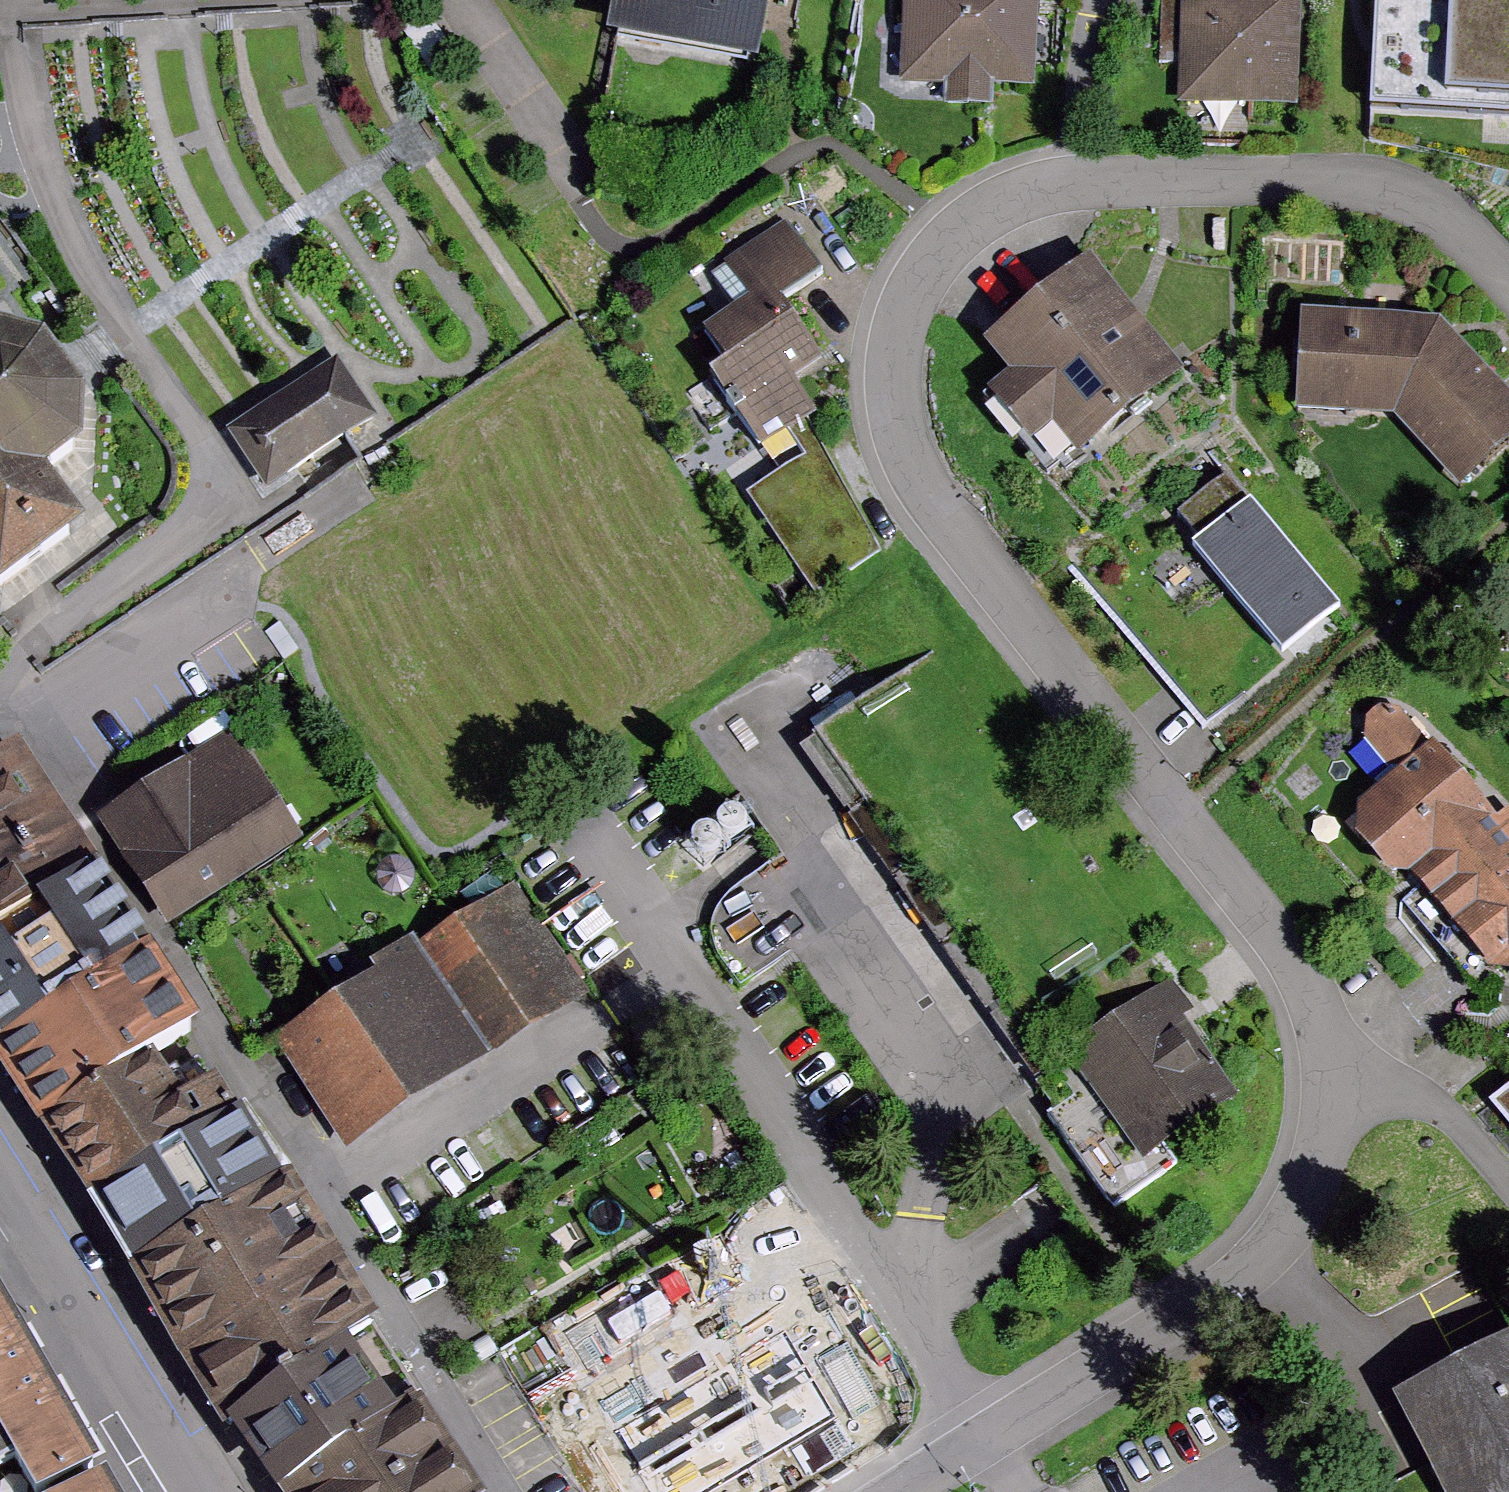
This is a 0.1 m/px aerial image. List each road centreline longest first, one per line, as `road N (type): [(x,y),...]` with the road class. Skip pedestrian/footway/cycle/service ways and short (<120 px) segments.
road 1 (residential): [(1057,179),(960,231),(894,340),(919,494),(1258,914),(1336,1049)]
road 2 (residential): [(1336,1049),(1327,1154),(1269,1250),(981,1430)]
road 3 (residential): [(680,968),(981,1430)]
road 4 (residential): [(1508,286),(1422,203),(1385,187),(1342,178),(1057,179)]
road 5 (residential): [(370,484),(0,726)]
road 6 (residential): [(680,968),(326,1194)]
road 7 (tertiary): [(198,1491),(0,1164)]
road 8 (residential): [(1508,1183),(1409,1087),(1336,1049)]
road 9 (residential): [(459,0),(569,161)]
road 10 (residential): [(567,810),(680,968)]
road 11 (residential): [(1057,179),(1093,0)]

